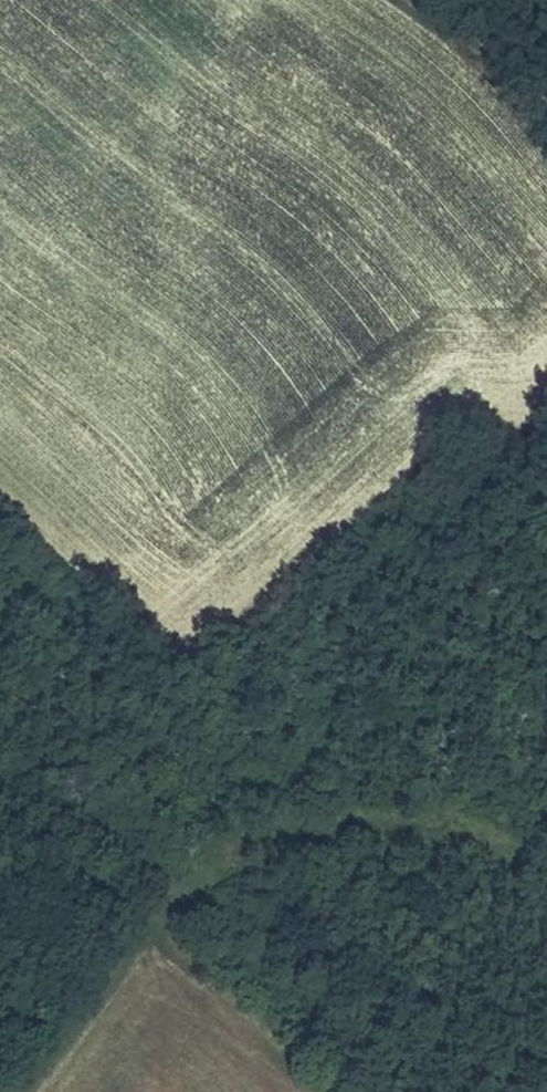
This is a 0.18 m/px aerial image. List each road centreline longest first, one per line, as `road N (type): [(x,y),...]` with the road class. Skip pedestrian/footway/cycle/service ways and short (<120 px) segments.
road 1 (track): [(424,0),(546,115)]

